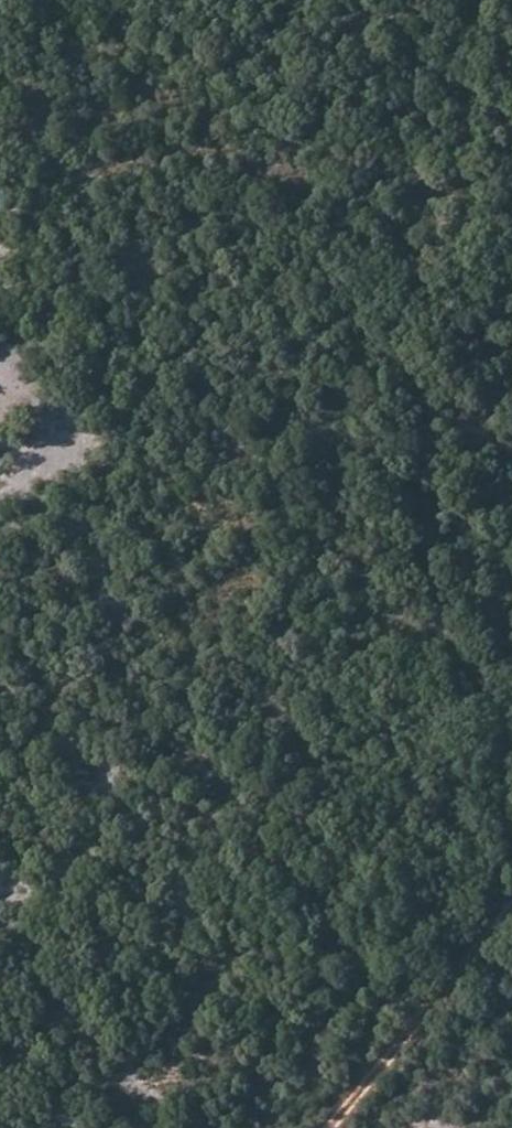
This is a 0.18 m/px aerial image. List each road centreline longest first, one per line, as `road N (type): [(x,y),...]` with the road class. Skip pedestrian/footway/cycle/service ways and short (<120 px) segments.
road 1 (track): [(334,1127),(511,921)]

